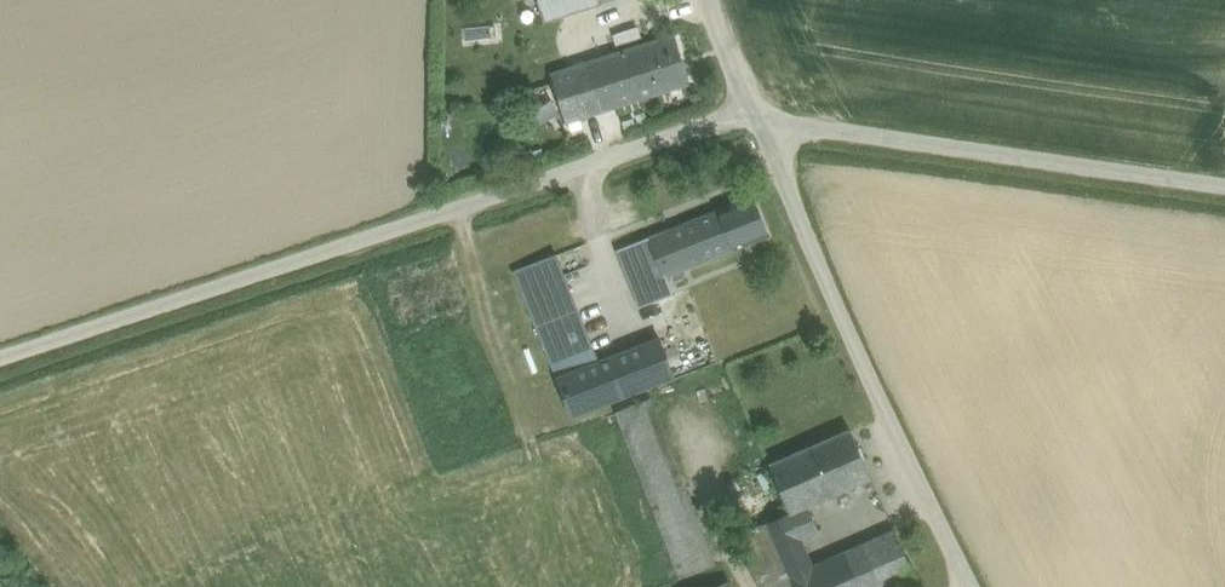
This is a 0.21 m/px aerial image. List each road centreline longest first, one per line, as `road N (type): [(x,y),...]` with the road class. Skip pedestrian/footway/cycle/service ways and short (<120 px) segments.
road 1 (track): [(982,586),(830,289),(758,120),(716,121),(0,360)]
road 2 (unclassified): [(1224,185),(758,120),(711,0)]
road 3 (track): [(578,169),(624,329),(673,313),(686,361)]

